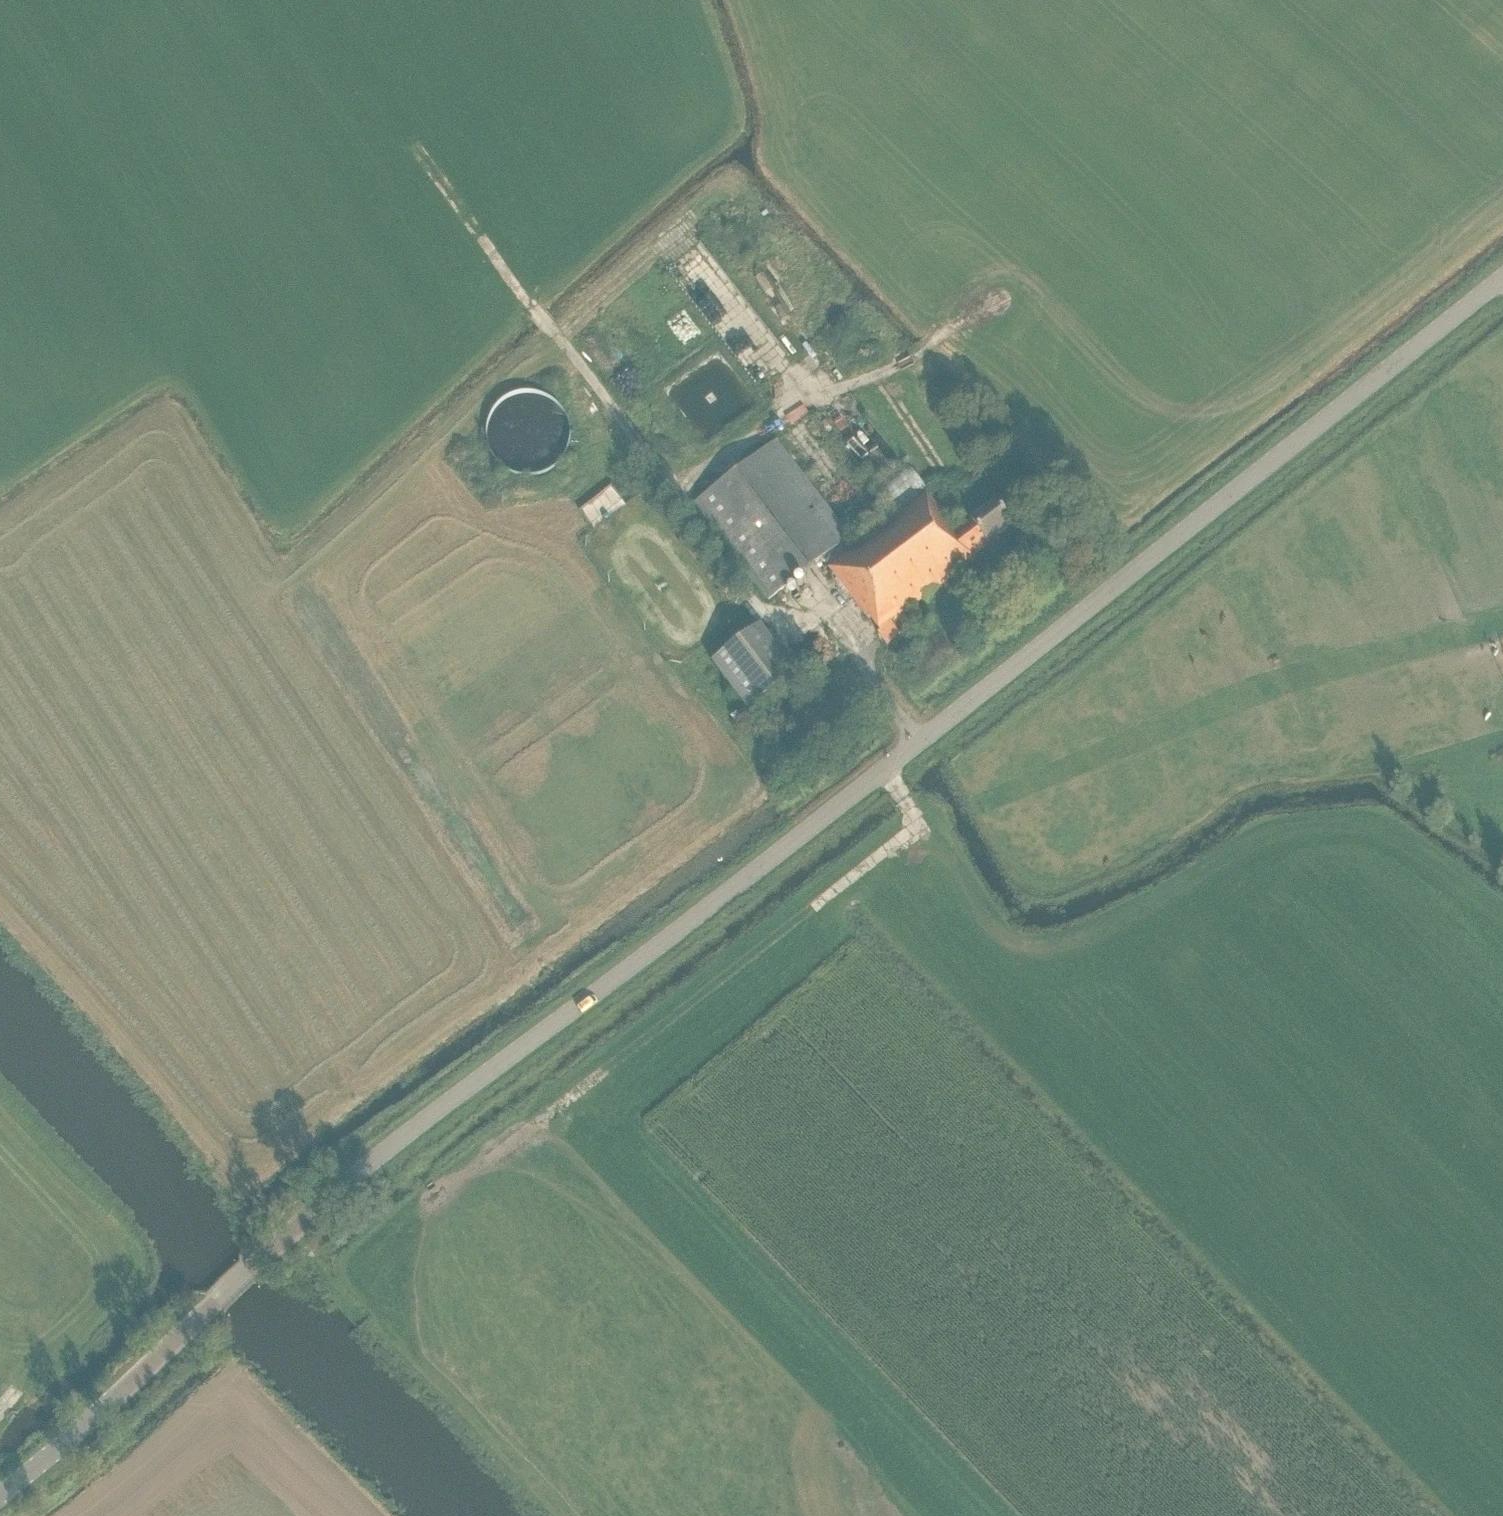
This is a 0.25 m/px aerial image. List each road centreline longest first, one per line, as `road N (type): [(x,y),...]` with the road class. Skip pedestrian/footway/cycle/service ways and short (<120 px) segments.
road 1 (tertiary): [(0,1484),(357,1174),(1502,277)]

